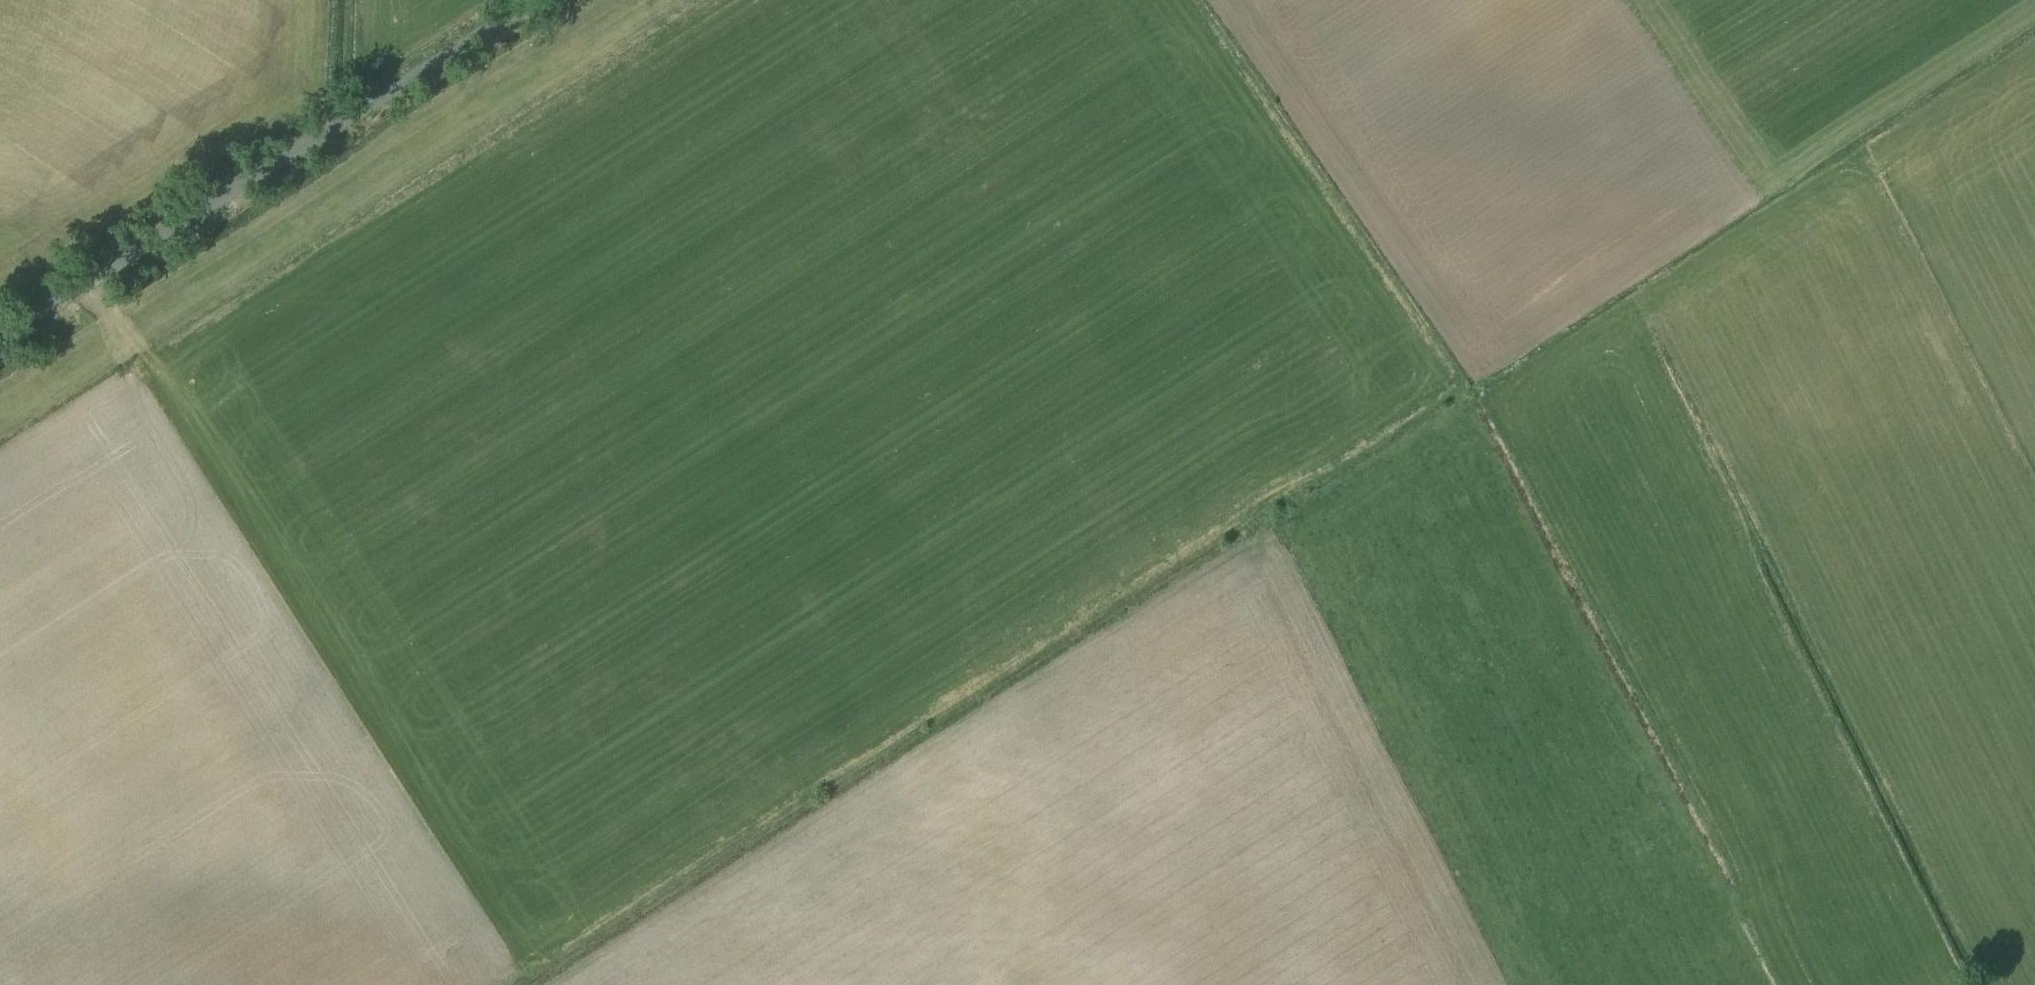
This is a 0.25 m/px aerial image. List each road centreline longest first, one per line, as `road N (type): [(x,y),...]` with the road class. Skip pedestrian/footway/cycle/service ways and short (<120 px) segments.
road 1 (unclassified): [(538,0),(0,341)]

